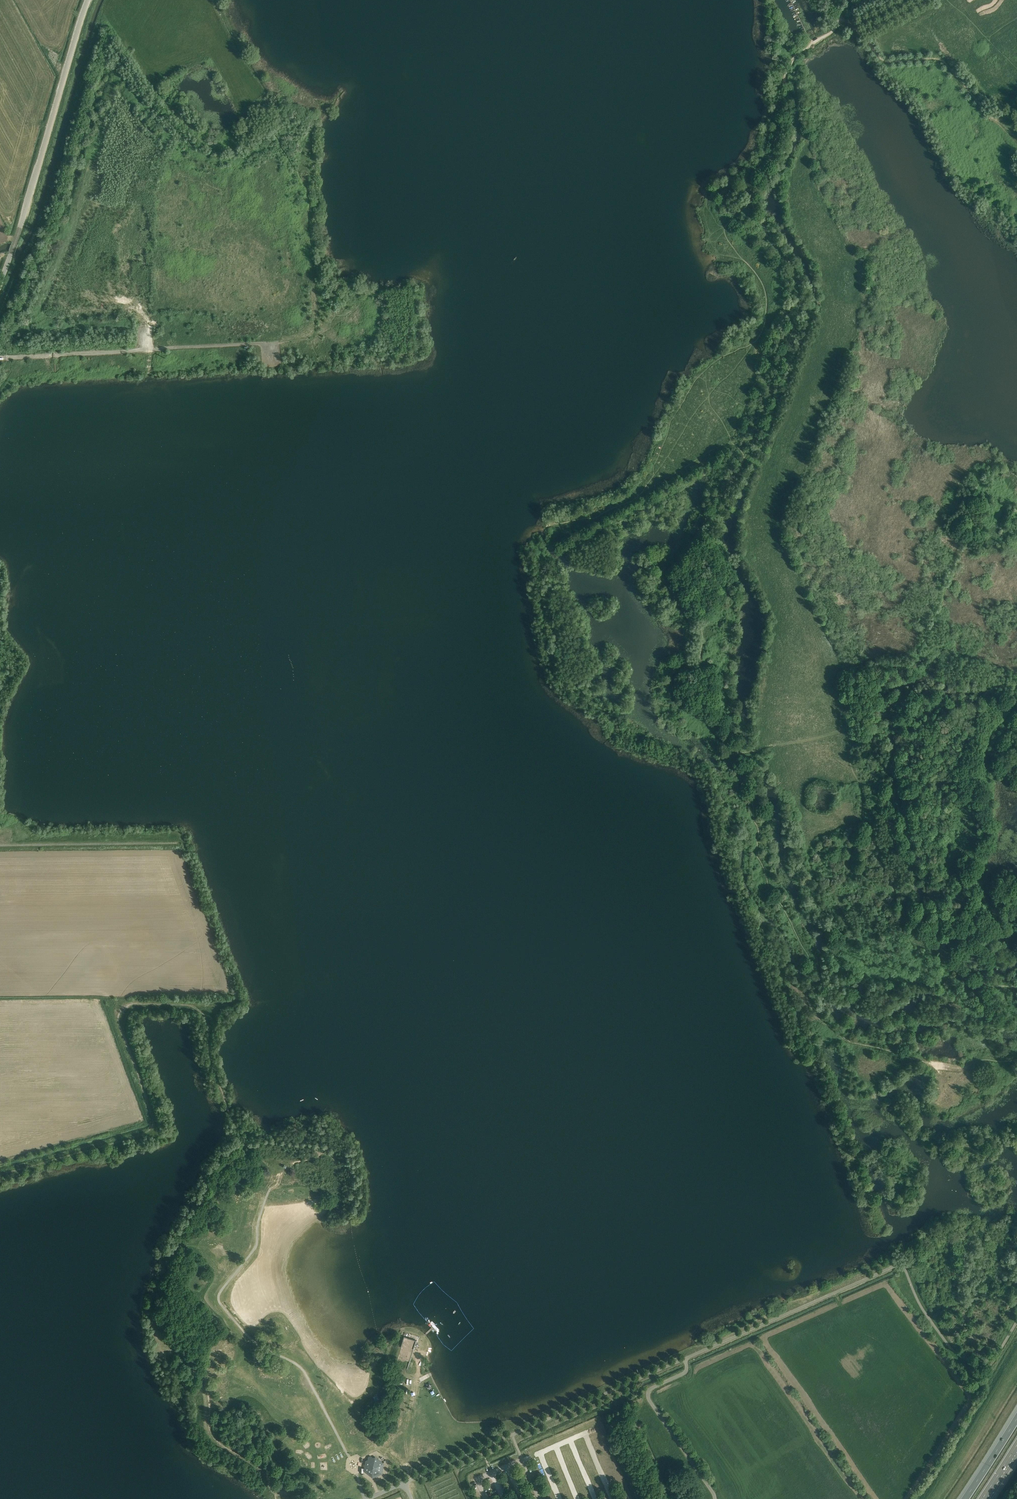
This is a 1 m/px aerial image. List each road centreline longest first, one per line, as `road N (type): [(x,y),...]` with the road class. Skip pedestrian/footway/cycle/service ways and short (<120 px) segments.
road 1 (tertiary): [(0,282),(87,0)]
road 2 (unclassified): [(0,1173),(152,1127),(117,1018),(128,1003)]
road 3 (track): [(128,1003),(242,999),(185,842)]
road 4 (track): [(840,16),(883,60),(941,60),(1016,146)]

